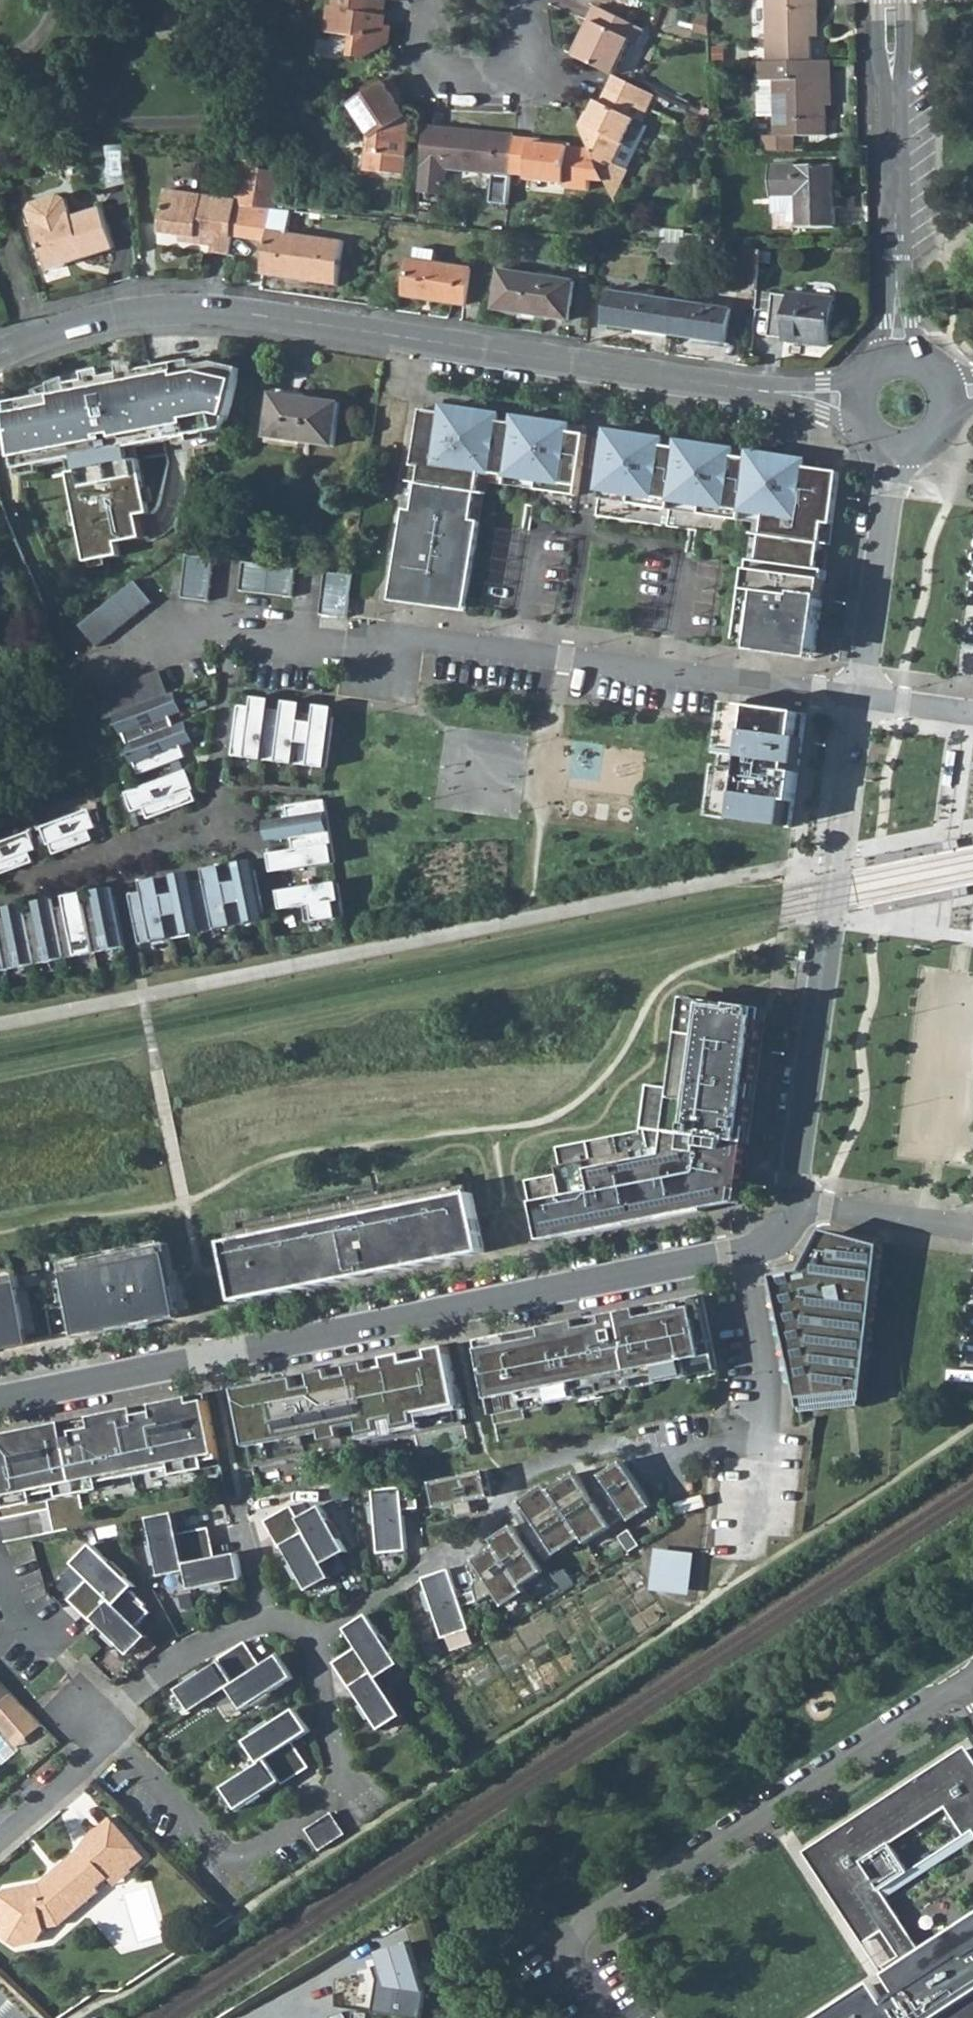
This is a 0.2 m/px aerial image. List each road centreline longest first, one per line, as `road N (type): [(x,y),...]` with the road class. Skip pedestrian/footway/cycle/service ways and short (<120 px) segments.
road 1 (residential): [(0,353),(119,313),(228,315),(859,403)]
road 2 (residential): [(107,670),(154,650),(231,637),(347,656),(442,644),(859,698)]
road 3 (residential): [(0,1397),(744,1252)]
road 4 (residential): [(315,1645),(391,1589),(464,1553),(537,1467),(597,1445),(646,1464),(725,1443),(765,1448),(770,1398),(744,1252)]
road 5 (residential): [(790,1205),(859,698)]
road 6 (residential): [(113,1734),(234,1862),(342,1791),(315,1645)]
road 7 (residential): [(893,104),(902,360)]
road 8 (residential): [(859,698),(893,446)]
road 9 (residential): [(265,1622),(210,1643),(101,1717),(113,1734)]
road 10 (residential): [(972,1229),(790,1205)]
road 11 (residential): [(432,0),(430,57),(441,72),(504,82),(526,53)]
road 12 (residential): [(113,1734),(0,1833)]
road 13 (residential): [(265,1622),(242,1502)]

